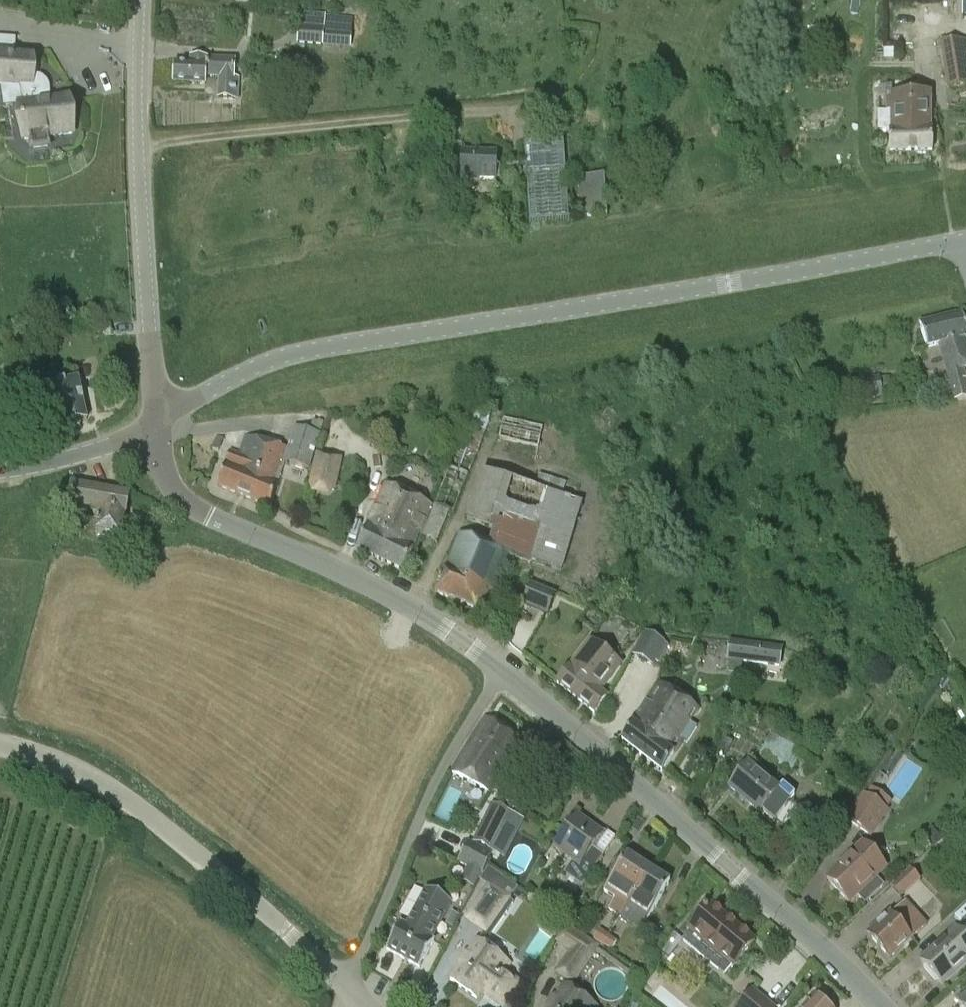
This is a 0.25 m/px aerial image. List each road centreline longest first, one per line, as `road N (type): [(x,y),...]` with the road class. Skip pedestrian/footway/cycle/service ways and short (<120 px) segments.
road 1 (unclassified): [(960,241),(734,286),(313,350),(158,423)]
road 2 (tertiary): [(881,1006),(612,749),(508,665)]
road 3 (tertiary): [(508,665),(366,578),(199,508),(166,476),(158,423)]
road 4 (unclassified): [(344,988),(122,791),(40,751),(0,744)]
road 5 (tertiary): [(158,423),(139,143),(140,0)]
road 6 (residential): [(344,988),(442,770),(508,665)]
road 7 (tertiary): [(158,423),(99,450),(0,475)]

